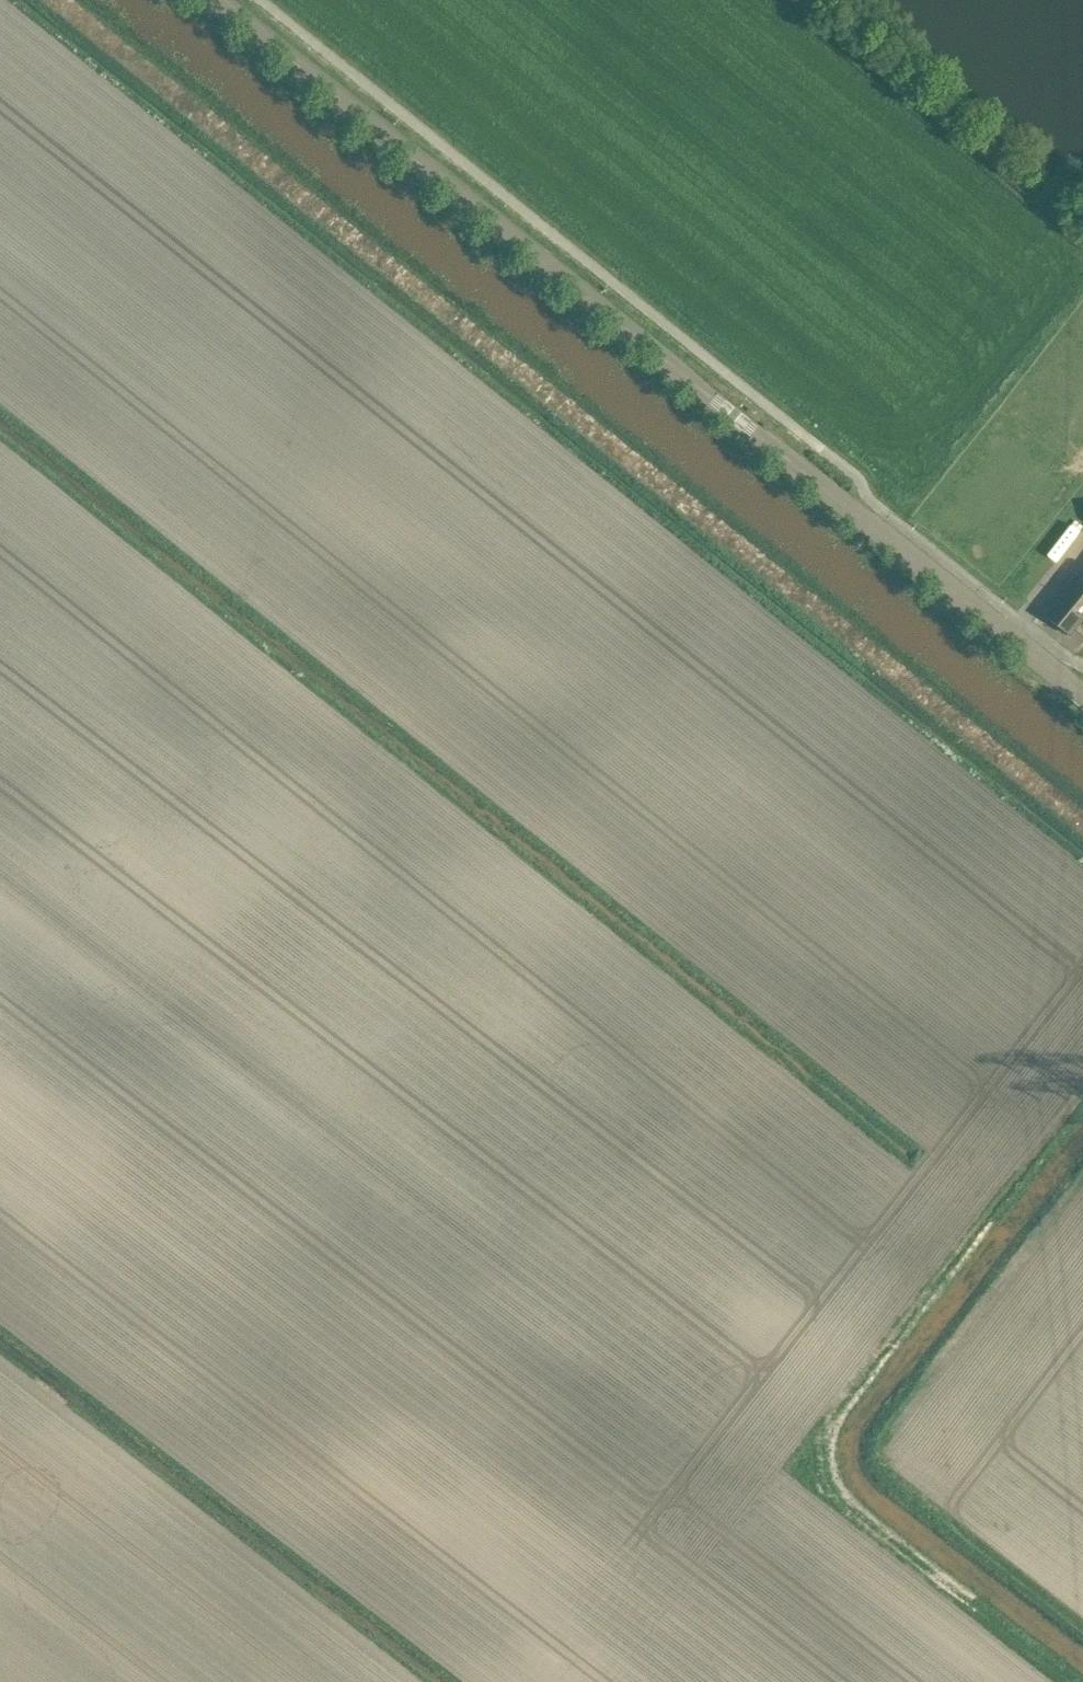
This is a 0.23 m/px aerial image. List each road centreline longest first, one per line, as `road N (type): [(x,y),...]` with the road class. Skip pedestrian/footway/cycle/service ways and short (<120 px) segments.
road 1 (tertiary): [(216,0),(1082,700)]

